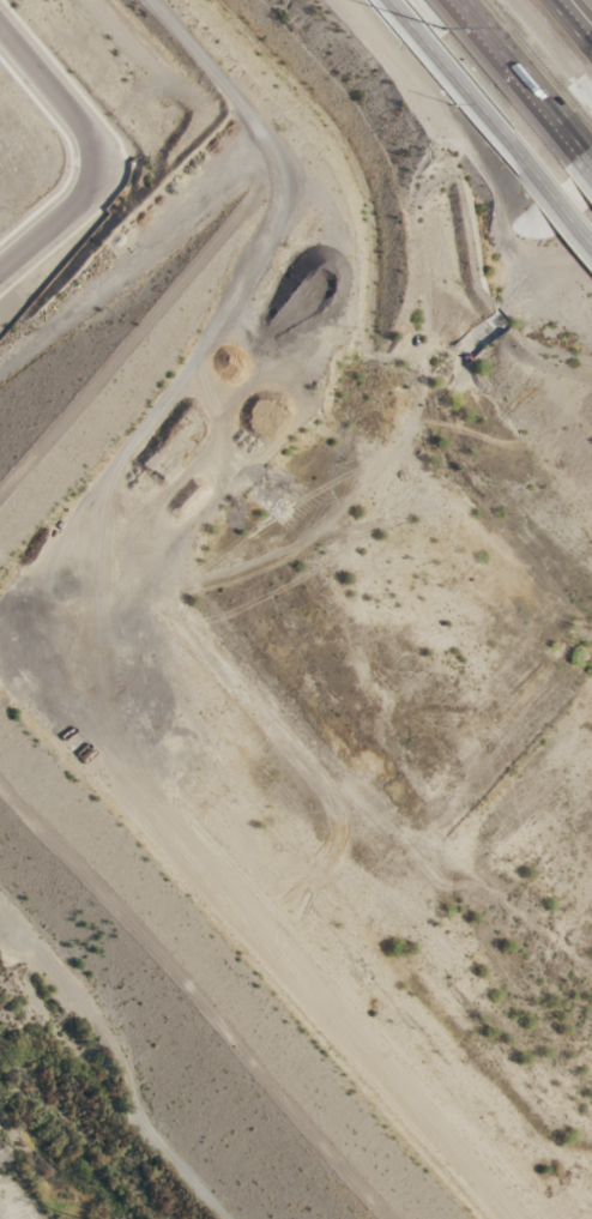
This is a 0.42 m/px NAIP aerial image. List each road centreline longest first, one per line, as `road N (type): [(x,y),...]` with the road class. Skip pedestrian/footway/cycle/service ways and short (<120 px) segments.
road 1 (primary): [(383,0),(551,197)]
road 2 (motorway): [(465,0),(591,149)]
road 3 (residential): [(105,150),(0,24)]
road 4 (residential): [(0,270),(89,191),(105,150)]

